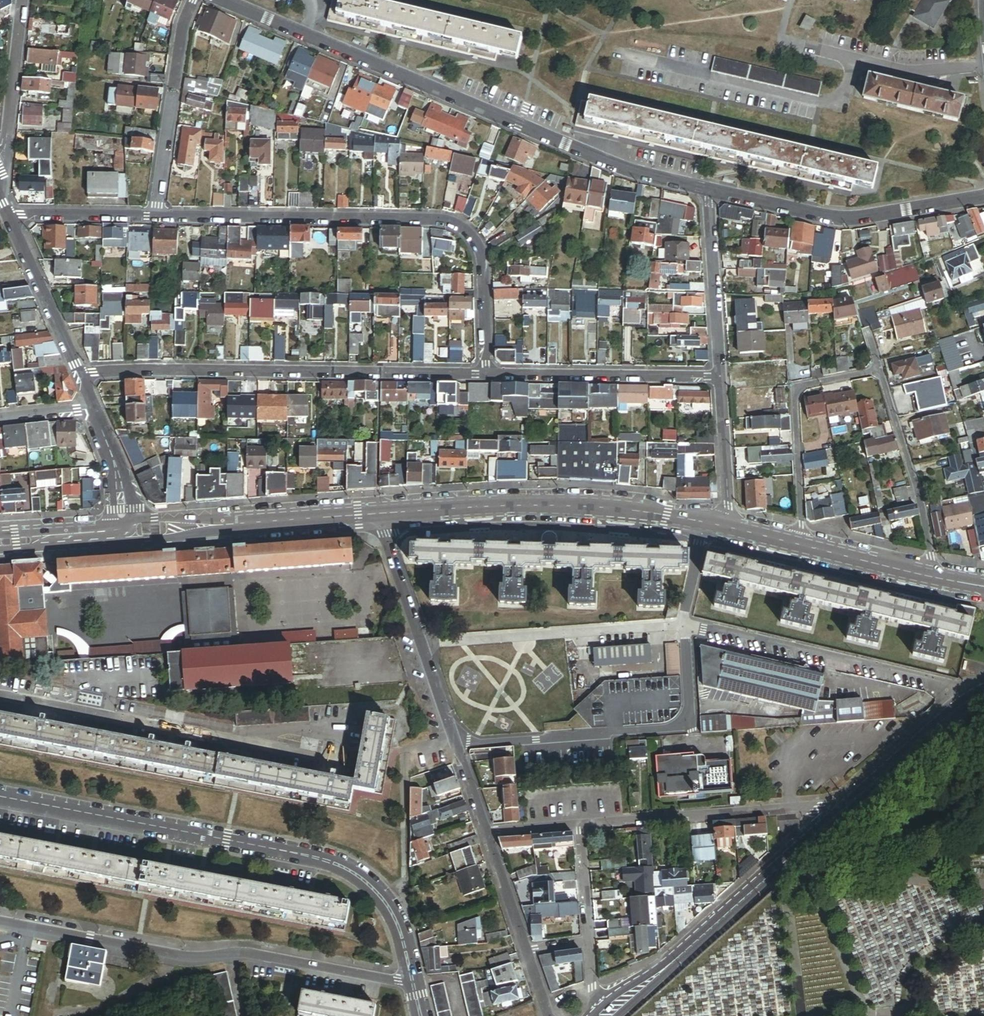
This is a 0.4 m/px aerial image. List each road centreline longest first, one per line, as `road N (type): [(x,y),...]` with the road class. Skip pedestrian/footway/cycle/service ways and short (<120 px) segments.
road 1 (residential): [(423,648),(686,627),(969,693)]
road 2 (residential): [(220,0),(623,170),(709,190)]
road 3 (residential): [(0,797),(345,868),(368,882),(397,920),(412,982)]
road 4 (residential): [(154,217),(459,226),(483,262),(487,375)]
road 5 (residential): [(412,982),(247,951),(184,956),(0,920)]
road 6 (residential): [(487,375),(80,375)]
road 7 (tertiary): [(729,528),(577,506),(382,515)]
road 8 (residential): [(0,697),(333,757)]
road 9 (residential): [(605,1015),(848,802)]
road 10 (residential): [(709,190),(831,218),(983,195)]
road 11 (residential): [(580,826),(848,802)]
road 12 (tertiary): [(382,515),(128,531)]
road 13 (residential): [(878,371),(795,387),(803,545)]
road 14 (residential): [(721,380),(487,375)]
road 15 (residential): [(154,217),(194,0)]
road 16 (residential): [(934,576),(920,501),(878,371)]
road 17 (residential): [(423,648),(487,834)]
road 18 (residential): [(721,380),(709,190)]
road 19 (residential): [(80,375),(9,216)]
road 20 (residential): [(848,802),(969,693)]
road 21 (residential): [(23,0),(0,154)]
road 22 (residential): [(729,528),(721,380)]
road 23 (residential): [(9,216),(154,217)]
road 24 (residential): [(382,515),(423,648)]
road 25 (tertiary): [(934,576),(803,545)]
road 26 (tertiary): [(128,531),(0,539)]
road 27 (residential): [(128,531),(95,411)]
road 28 (residential): [(487,834),(527,951)]

